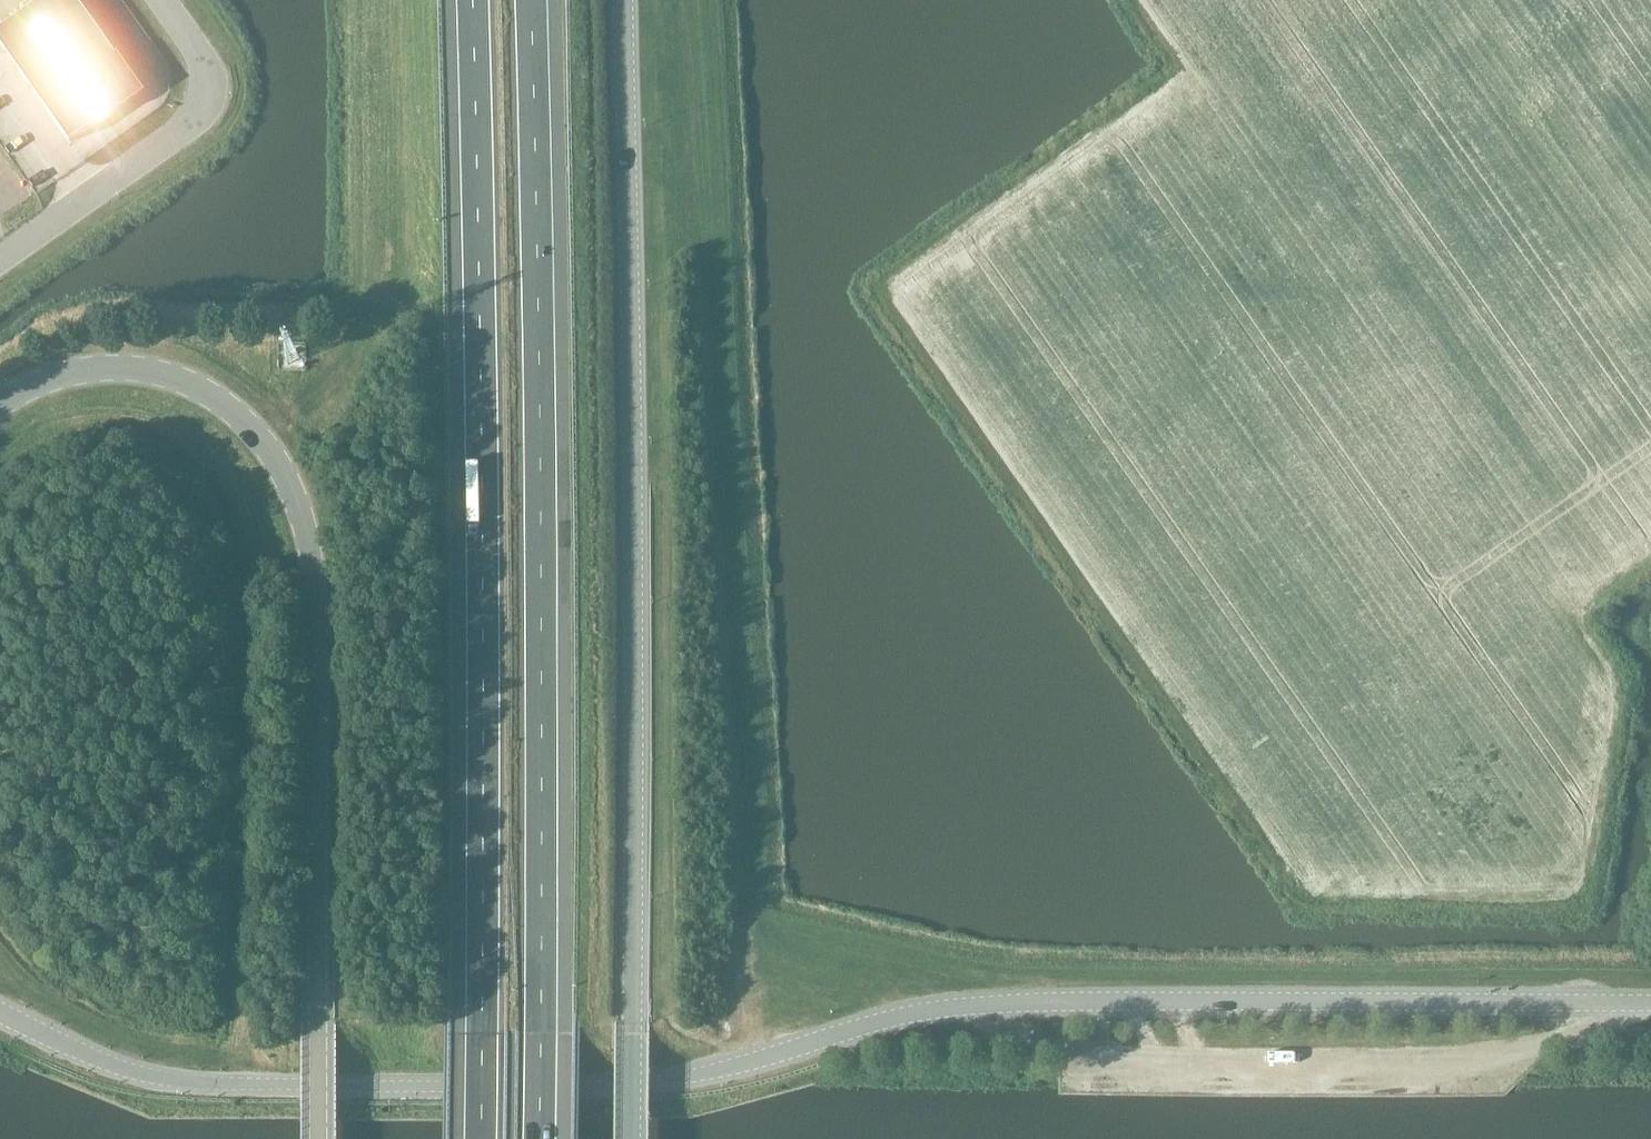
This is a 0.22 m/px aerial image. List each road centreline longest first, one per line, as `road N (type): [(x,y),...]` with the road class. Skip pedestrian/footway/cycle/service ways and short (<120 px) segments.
road 1 (unclassified): [(294,1086),(662,1082),(907,1015),(973,1005),(1650,1003)]
road 2 (tertiary): [(623,0),(634,532),(631,1138)]
road 3 (motorway): [(473,0),(484,734),(480,1138)]
road 4 (motorway): [(539,1138),(532,0)]
road 5 (unclassified): [(318,1138),(318,618),(297,498),(284,469),(234,412),(155,373),(80,373),(0,407)]
road 6 (unclassified): [(0,256),(200,107),(204,69),(160,0)]
road 7 (unclassified): [(294,1086),(135,1073),(0,1011)]

